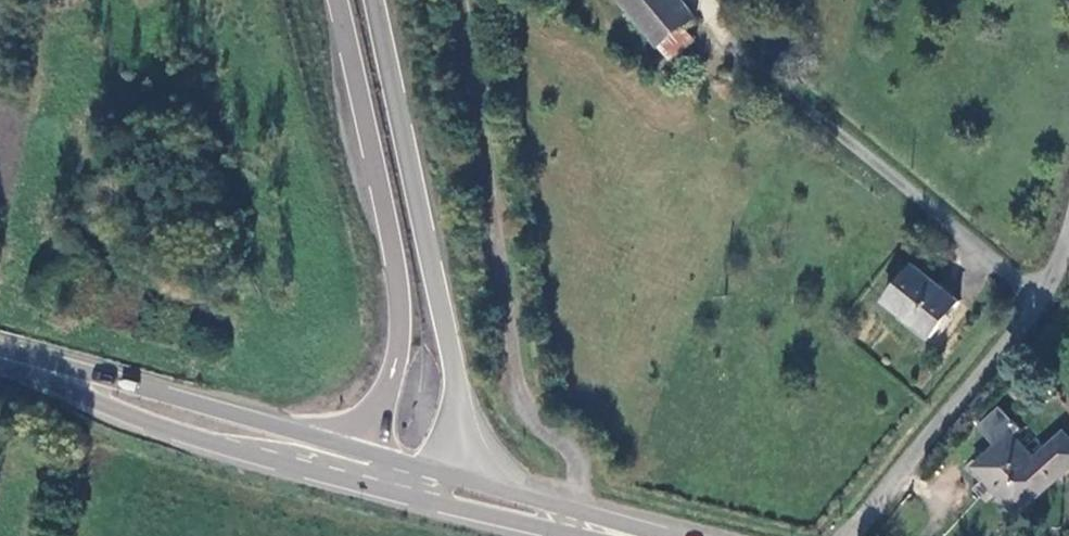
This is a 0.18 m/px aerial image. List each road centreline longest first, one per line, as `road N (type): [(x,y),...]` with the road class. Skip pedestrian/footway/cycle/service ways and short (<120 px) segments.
road 1 (track): [(576,523),(575,464),(523,386),(463,0)]
road 2 (trunk): [(469,495),(456,374),(371,0)]
road 3 (trunk): [(333,0),(399,281),(402,330),(369,466)]
road 4 (unclassified): [(852,535),(1037,301),(1068,215)]
road 5 (secondary): [(0,352),(369,466)]
road 6 (secondary): [(469,495),(627,535)]

